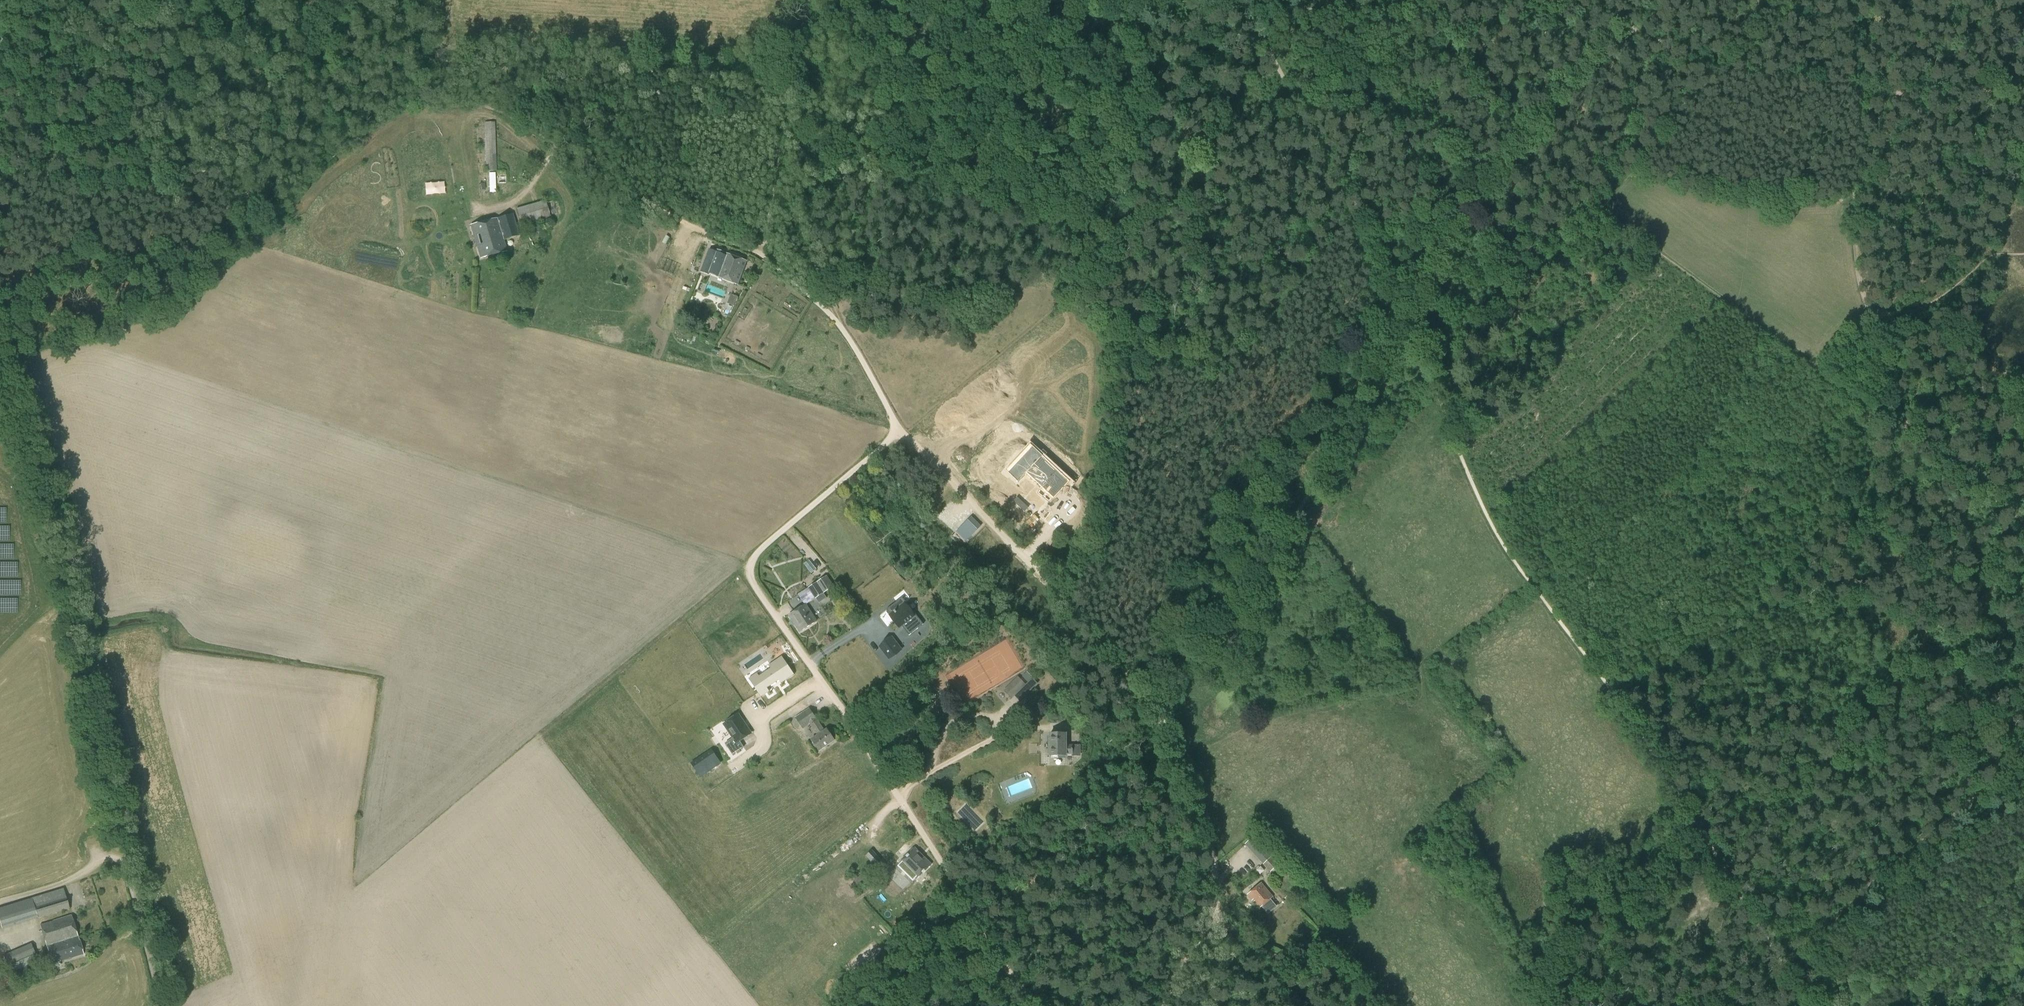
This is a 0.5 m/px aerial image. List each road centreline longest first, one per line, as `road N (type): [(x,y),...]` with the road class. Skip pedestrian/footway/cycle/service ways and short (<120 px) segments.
road 1 (track): [(1160,734),(1117,666),(1020,553),(898,431),(838,325),(762,258),(660,213),(559,142)]
road 2 (track): [(1784,969),(1666,773),(1499,537),(1429,373),(1396,326)]
road 3 (unclassified): [(1046,1005),(1024,987),(756,586),(754,556),(898,431)]
road 4 (track): [(2023,511),(1904,421),(1882,364),(1853,260),(1853,0)]
road 5 (track): [(1160,734),(1175,677),(1325,459),(1396,326)]
road 6 (track): [(1396,326),(1465,202),(1631,24)]
road 7 (track): [(1375,1005),(1323,966),(1264,945),(1218,913),(1211,864),(1160,734)]
road 8 (track): [(1396,326),(1379,303),(1248,0)]
road 9 (track): [(2023,754),(1894,859),(1784,969)]
road 10 (track): [(750,253),(764,218),(798,0)]
road 11 (track): [(0,170),(258,170)]
road 12 (track): [(258,170),(256,134),(273,73),(271,0)]
road 13 (unclassified): [(121,864),(158,1005)]

